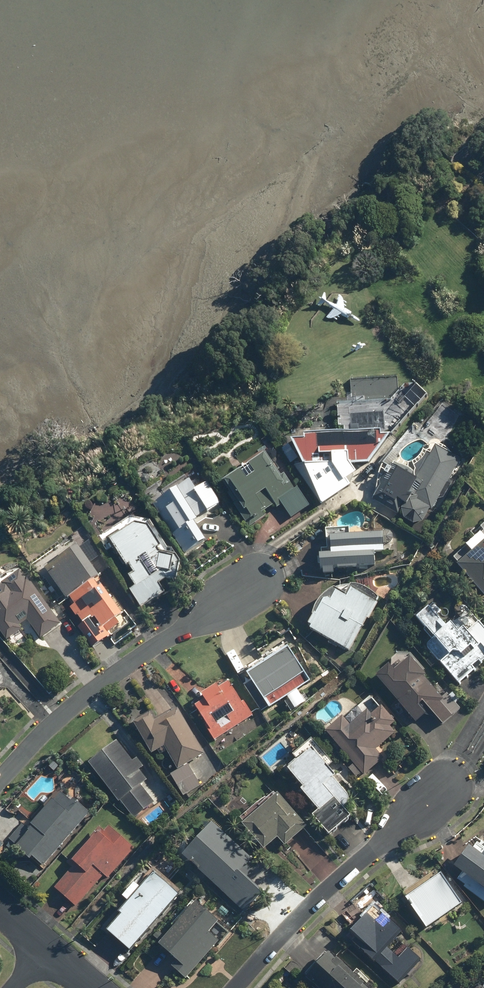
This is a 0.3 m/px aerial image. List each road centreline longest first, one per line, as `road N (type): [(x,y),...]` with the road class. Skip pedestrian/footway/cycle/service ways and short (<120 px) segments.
road 1 (residential): [(0,777),(63,714),(263,578)]
road 2 (residential): [(239,987),(329,889),(448,785)]

